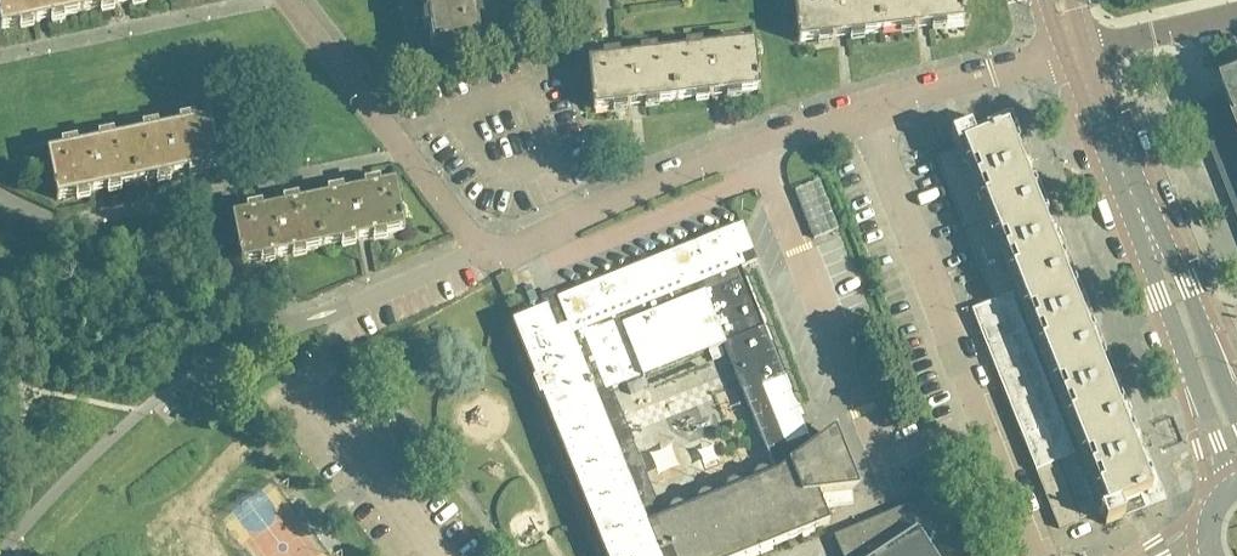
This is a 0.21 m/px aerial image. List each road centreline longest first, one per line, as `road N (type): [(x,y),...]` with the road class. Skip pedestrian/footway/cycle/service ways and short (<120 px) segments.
road 1 (residential): [(1044,555),(864,106)]
road 2 (residential): [(485,247),(520,246),(649,184),(864,106)]
road 3 (residential): [(485,247),(289,0)]
road 4 (tertiary): [(1157,250),(1150,265),(1228,482)]
road 5 (tertiary): [(1157,250),(1076,52)]
road 6 (tertiary): [(1236,409),(1172,256),(1157,250)]
road 7 (residential): [(332,312),(485,247)]
road 8 (residential): [(864,106),(994,70)]

